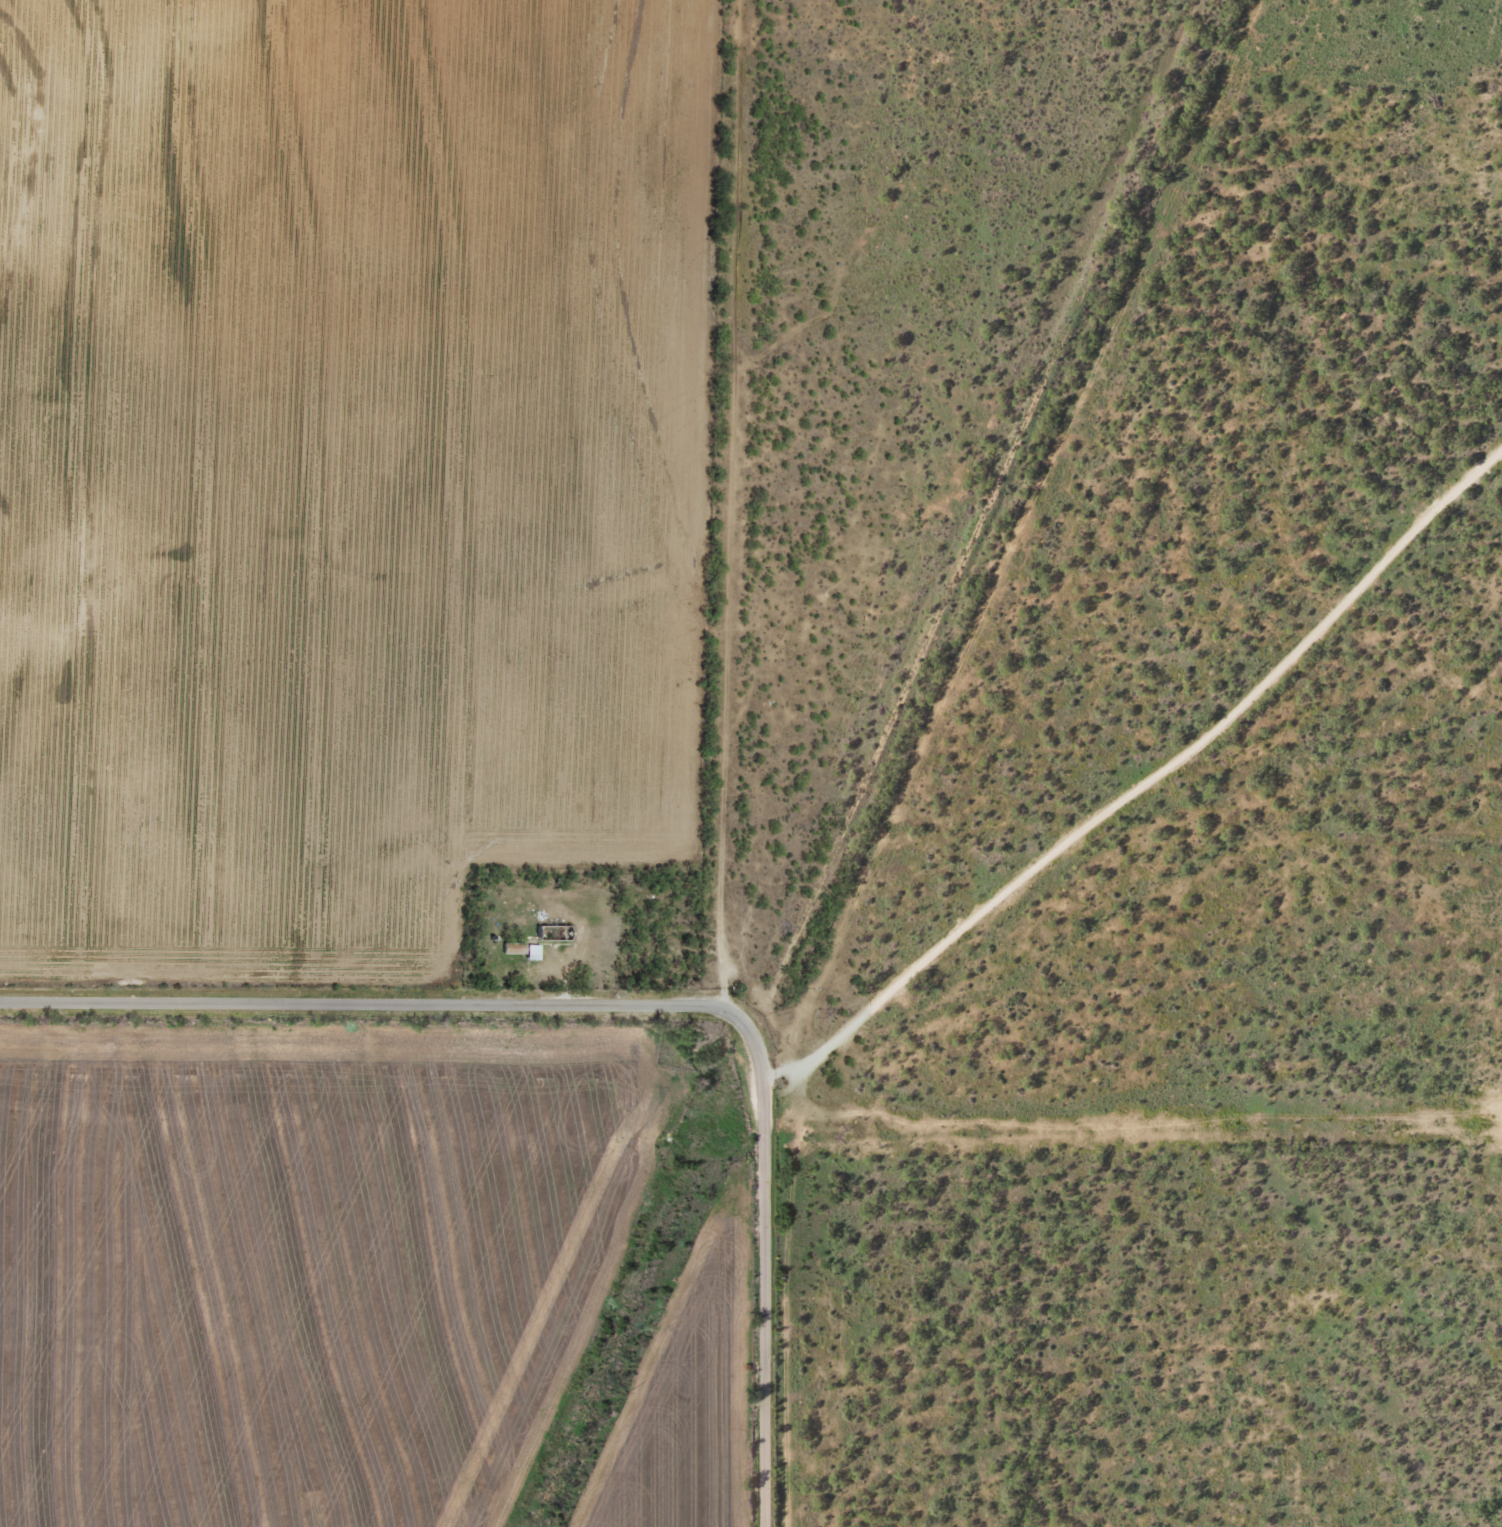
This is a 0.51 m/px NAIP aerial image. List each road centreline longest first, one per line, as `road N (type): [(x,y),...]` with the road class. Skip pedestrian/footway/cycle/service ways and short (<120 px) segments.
road 1 (residential): [(746,974),(728,415),(742,0)]
road 2 (residential): [(746,974),(0,973)]
road 3 (residential): [(738,1526),(746,974)]

